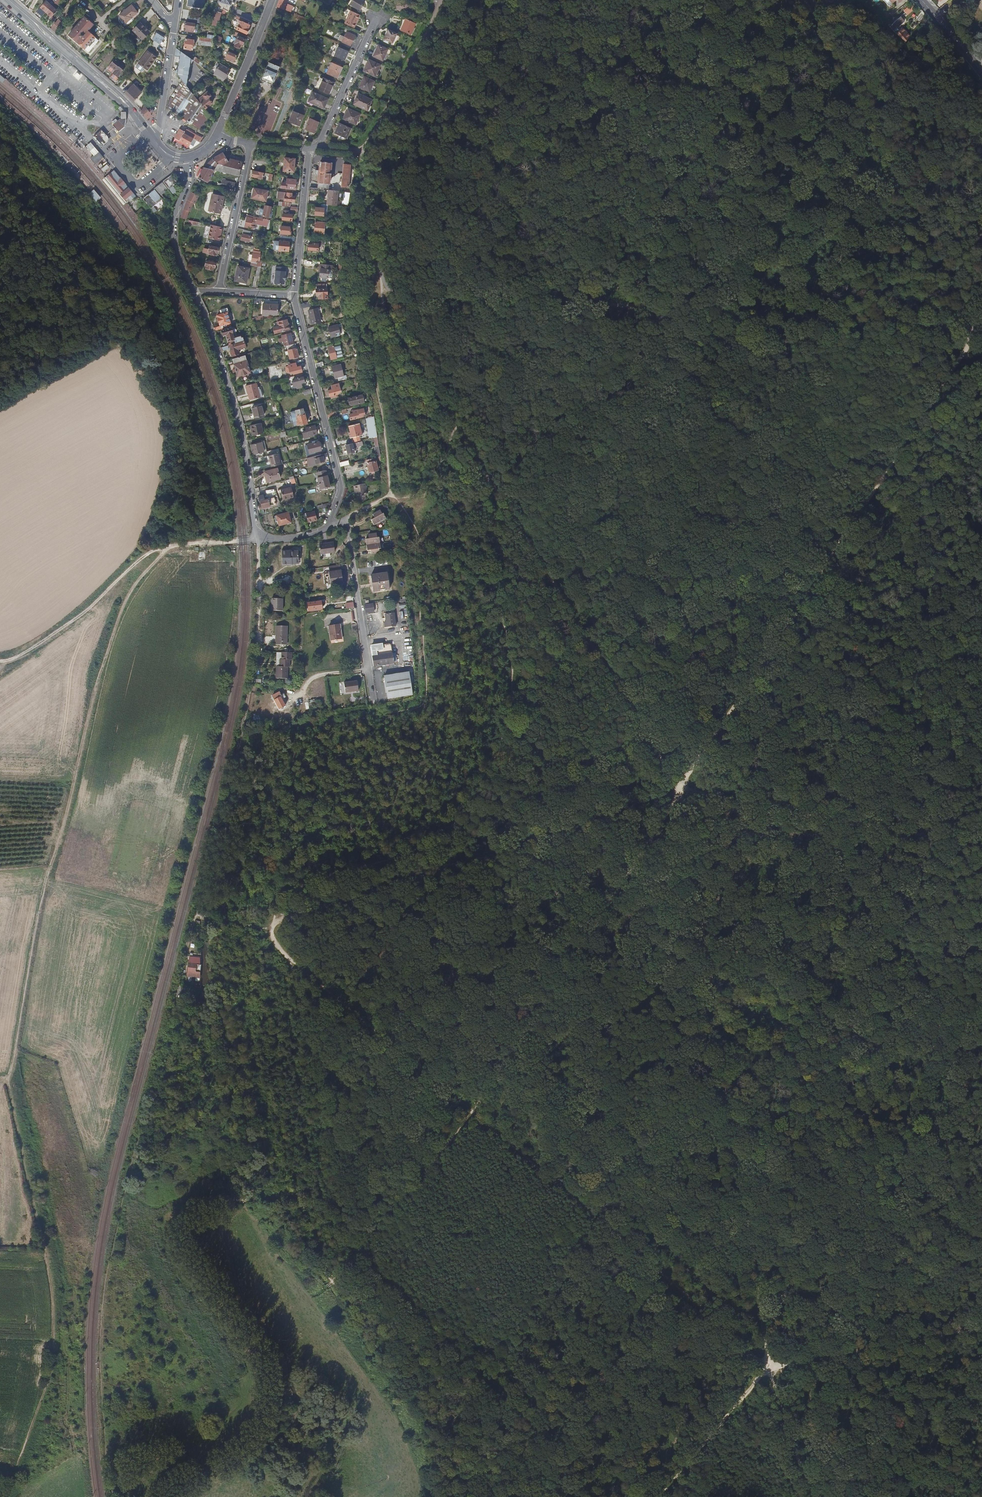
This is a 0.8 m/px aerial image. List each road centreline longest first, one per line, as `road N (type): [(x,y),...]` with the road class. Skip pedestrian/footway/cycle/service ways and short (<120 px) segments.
road 1 (track): [(167,548),(262,535),(258,638),(109,1268),(102,1335),(113,1496)]
road 2 (track): [(438,396),(503,618),(510,716),(451,822),(402,855),(294,885),(271,929)]
road 3 (track): [(378,299),(979,328)]
road 4 (track): [(679,793),(770,1367)]
road 5 (track): [(9,1079),(94,690),(129,593),(167,548)]
road 6 (track): [(679,793),(822,585),(979,328)]
road 7 (track): [(271,929),(372,886),(679,793)]
road 8 (track): [(5,1496),(52,1362),(55,1310),(9,1079)]
road 9 (track): [(474,1114),(770,1367)]
road 10 (track): [(656,472),(981,685)]
road 11 (track): [(474,1114),(679,793)]
road 12 (track): [(979,328),(802,0)]
road 13 (track): [(489,478),(679,793)]
road 14 (track): [(359,1250),(519,1389),(566,1496)]
road 15 (residential): [(192,291),(237,413),(258,531),(286,539),(329,526)]
road 16 (track): [(981,845),(679,793)]
road 17 (track): [(292,966),(326,1131),(332,1212),(359,1250)]
road 18 (track): [(374,229),(502,0)]
road 19 (residential): [(294,295),(340,482),(329,526)]
road 20 (track): [(292,966),(474,1114)]
road 21 (track): [(770,1367),(981,1329)]
road 22 (tertiary): [(8,0),(128,106),(155,142)]
road 23 (track): [(167,548),(144,556),(82,613),(6,662)]
road 24 (track): [(378,299),(376,382),(396,494)]
road 25 (residential): [(372,695),(344,519)]
road 26 (track): [(660,1496),(770,1367)]
road 27 (residential): [(250,144),(219,292)]
road 28 (residential): [(308,148),(294,295)]
road 29 (residential): [(318,148),(375,18)]
road 30 (tertiary): [(218,130),(273,0)]
road 31 (residential): [(185,158),(173,239),(192,291)]
road 32 (track): [(770,1367),(813,1496)]

